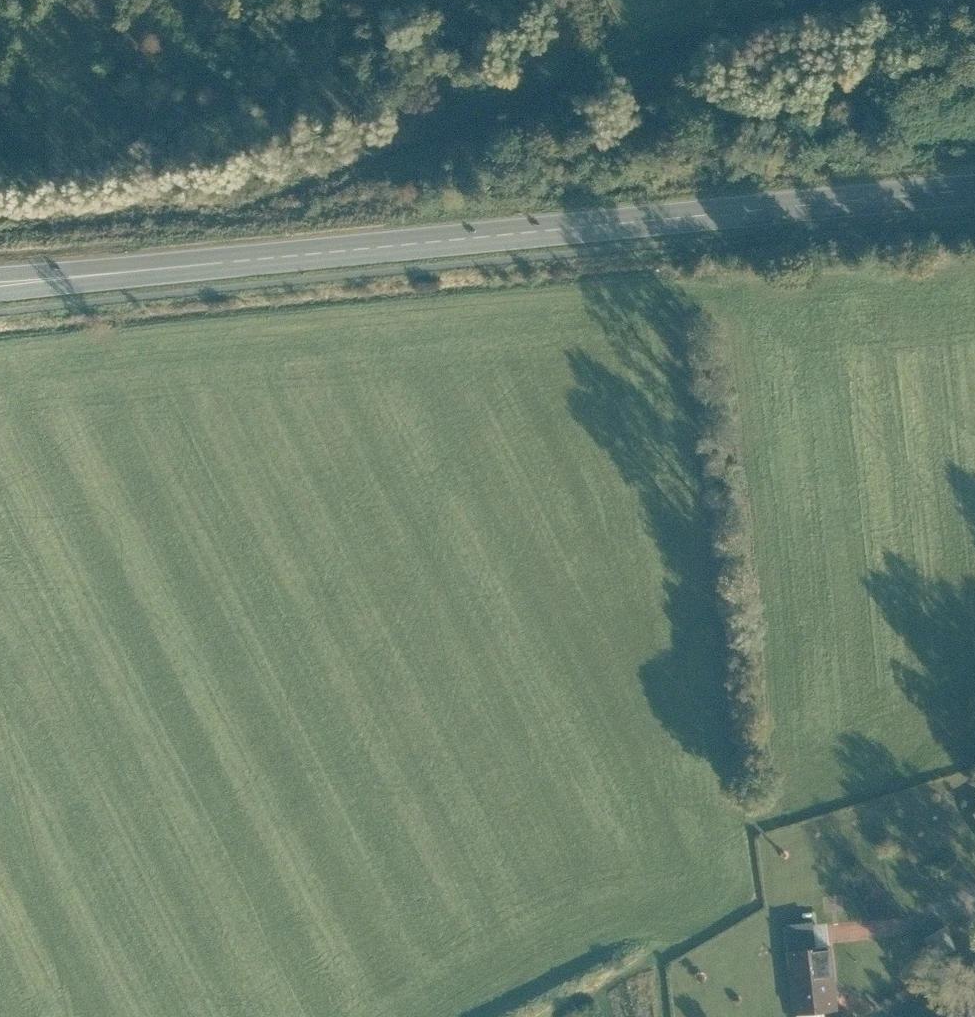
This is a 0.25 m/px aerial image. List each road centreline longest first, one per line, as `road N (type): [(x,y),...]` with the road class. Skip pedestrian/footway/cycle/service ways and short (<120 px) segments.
road 1 (secondary): [(0,278),(974,185)]

